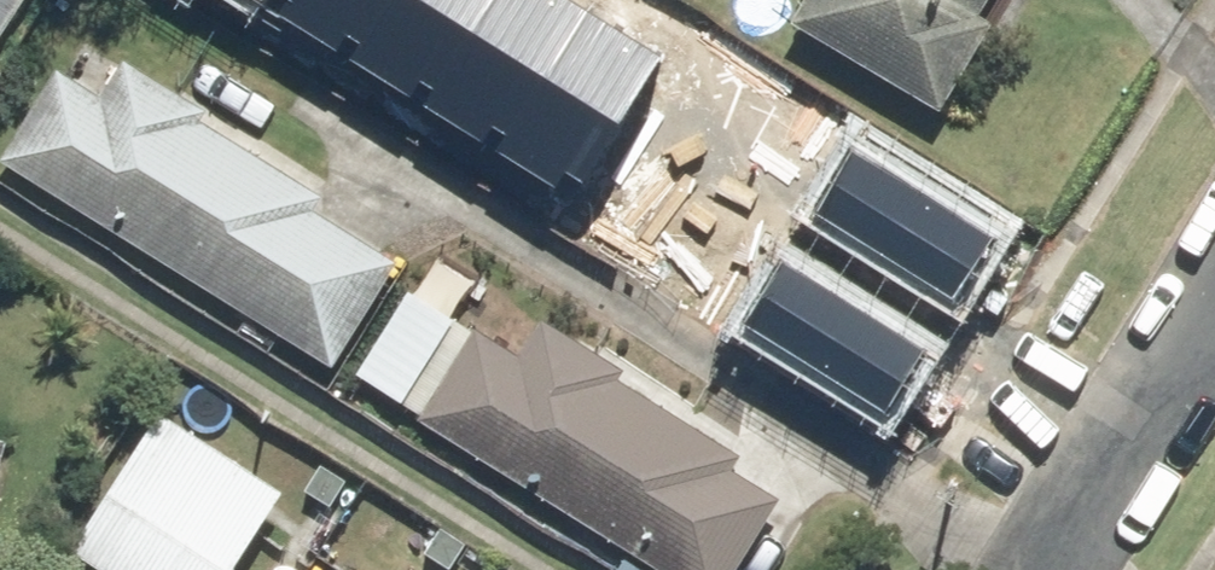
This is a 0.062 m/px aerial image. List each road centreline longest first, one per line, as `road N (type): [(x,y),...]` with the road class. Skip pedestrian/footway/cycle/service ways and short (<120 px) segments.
road 1 (residential): [(1214,300),(1043,569)]

